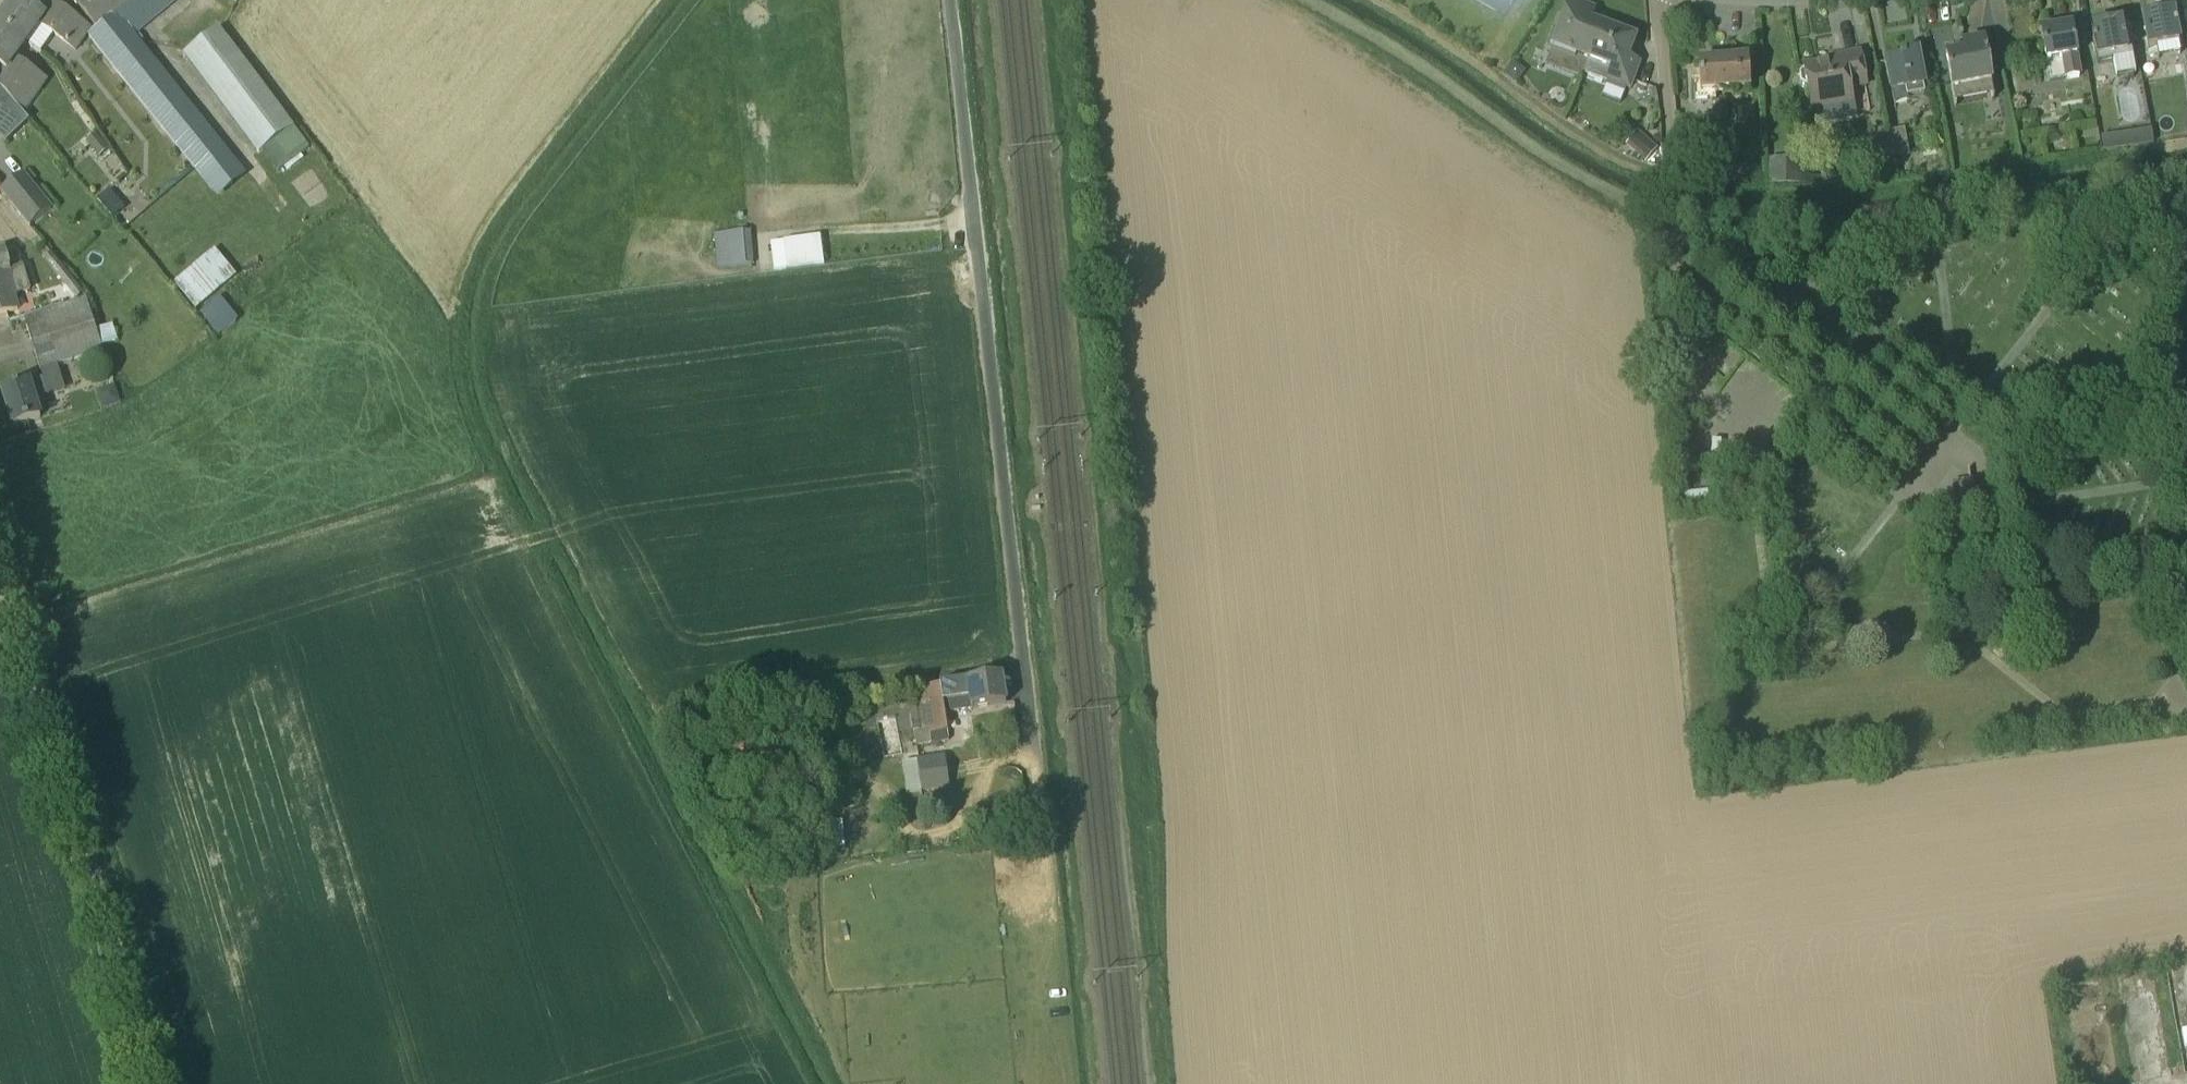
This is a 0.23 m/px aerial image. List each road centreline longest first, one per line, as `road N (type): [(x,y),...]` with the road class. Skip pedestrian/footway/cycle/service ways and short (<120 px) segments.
road 1 (unclassified): [(1005,635),(950,0)]
road 2 (residential): [(1931,471),(1682,272),(1657,0)]
road 3 (track): [(156,1083),(0,578)]

